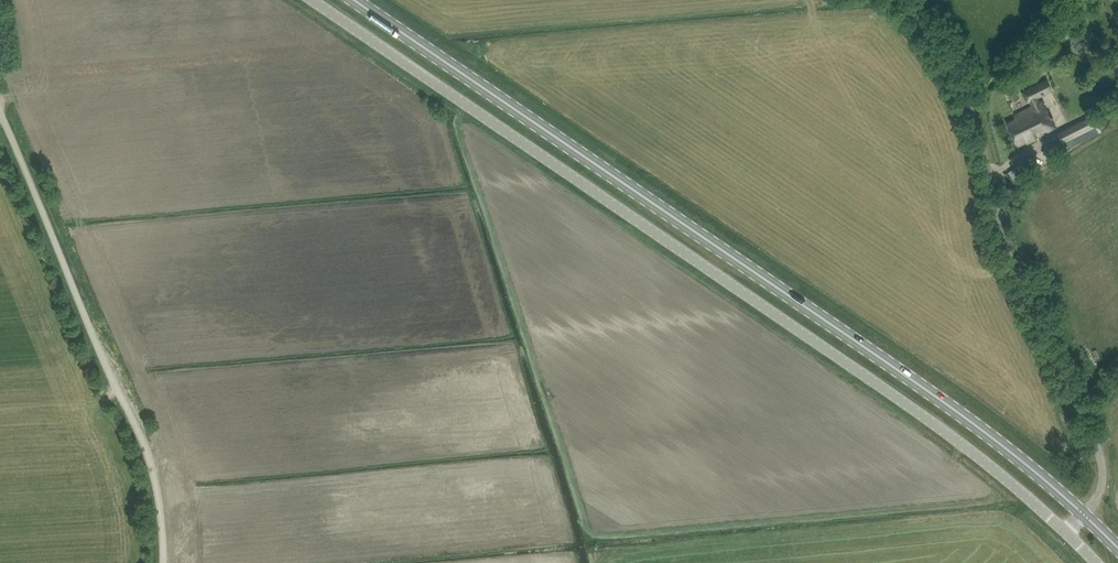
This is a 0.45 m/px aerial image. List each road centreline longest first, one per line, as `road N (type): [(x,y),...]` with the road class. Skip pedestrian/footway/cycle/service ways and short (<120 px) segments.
road 1 (unclassified): [(1066,533),(930,422),(311,0)]
road 2 (primary): [(1083,515),(939,398),(353,0)]
road 3 (unclassified): [(1089,509),(1101,486),(1098,452),(1014,269),(970,113),(939,53),(897,0)]
road 4 (unclassified): [(163,562),(143,442),(0,114)]

